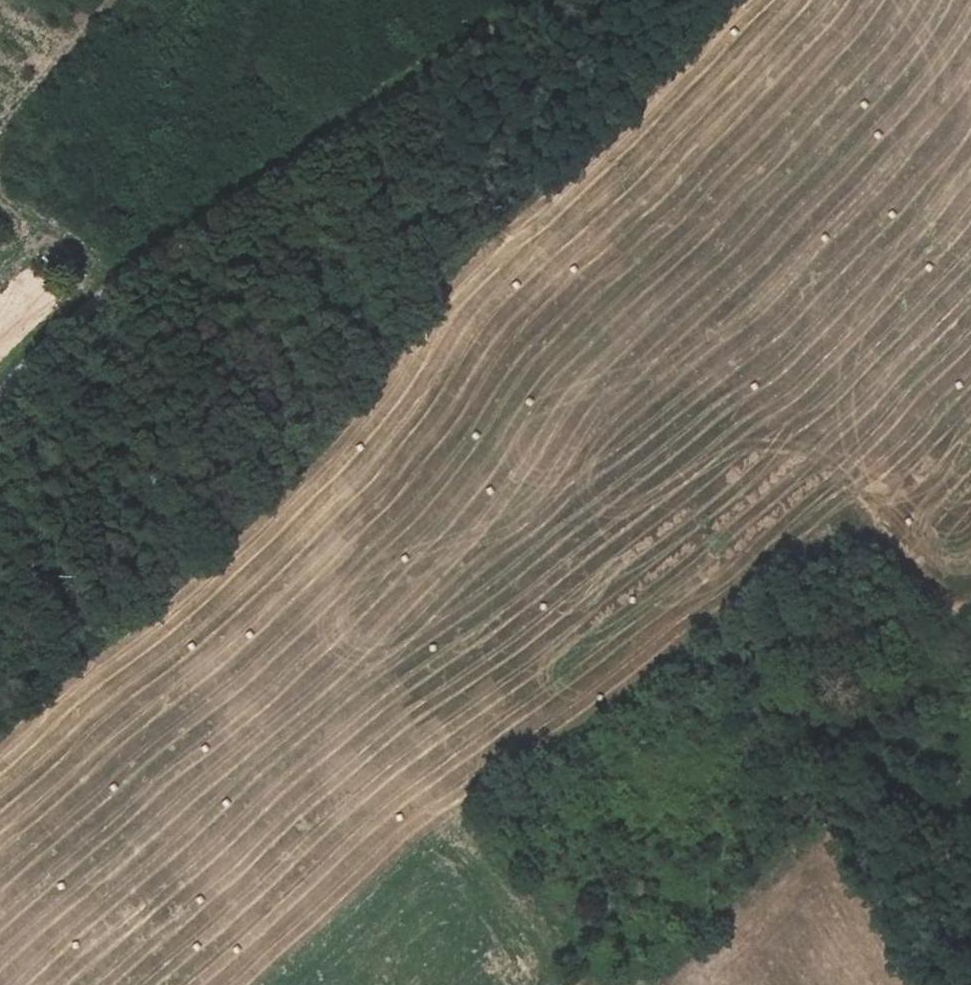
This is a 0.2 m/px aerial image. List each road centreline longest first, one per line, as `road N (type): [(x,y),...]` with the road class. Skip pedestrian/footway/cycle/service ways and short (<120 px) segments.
road 1 (unclassified): [(535,0),(107,295),(0,394)]
road 2 (track): [(107,295),(0,198)]

